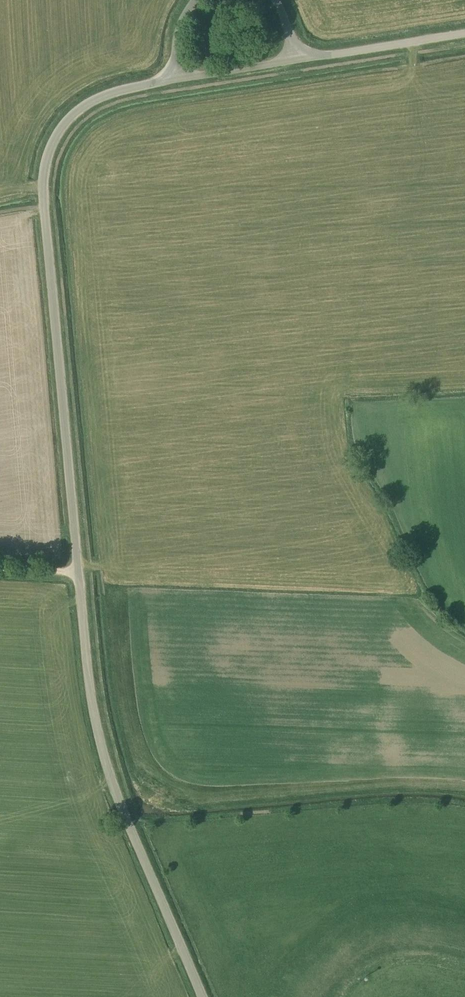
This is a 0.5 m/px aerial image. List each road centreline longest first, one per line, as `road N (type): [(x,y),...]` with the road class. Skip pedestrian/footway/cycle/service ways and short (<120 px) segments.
road 1 (unclassified): [(177,77),(111,93),(76,113),(45,165),(44,201),(97,730),(110,779),(202,996)]
road 2 (track): [(464,785),(382,781),(156,803),(124,708),(110,588)]
road 3 (unclassified): [(464,33),(296,59)]
road 4 (unclassified): [(296,59),(177,77)]

